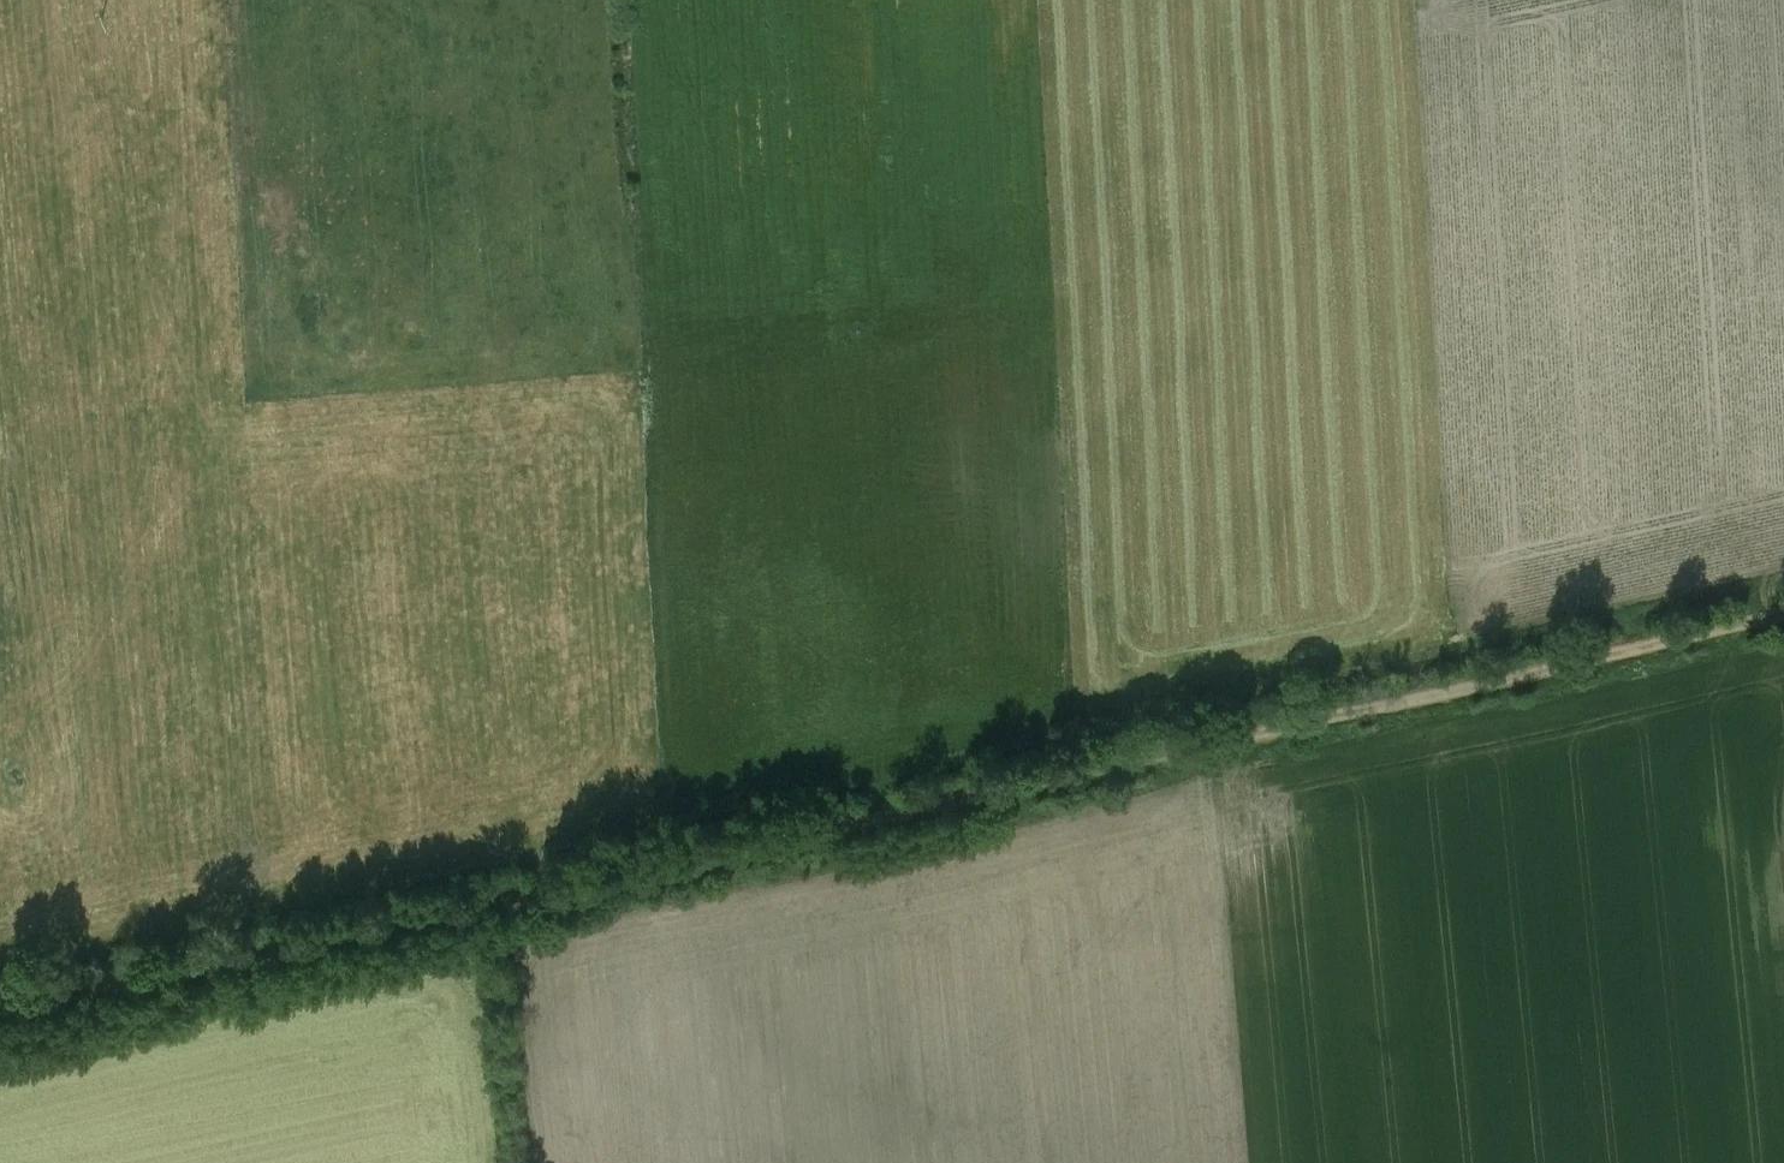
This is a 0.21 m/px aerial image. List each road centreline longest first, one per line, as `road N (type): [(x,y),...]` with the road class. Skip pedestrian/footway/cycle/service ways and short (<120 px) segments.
road 1 (track): [(0,1018),(1783,617)]

